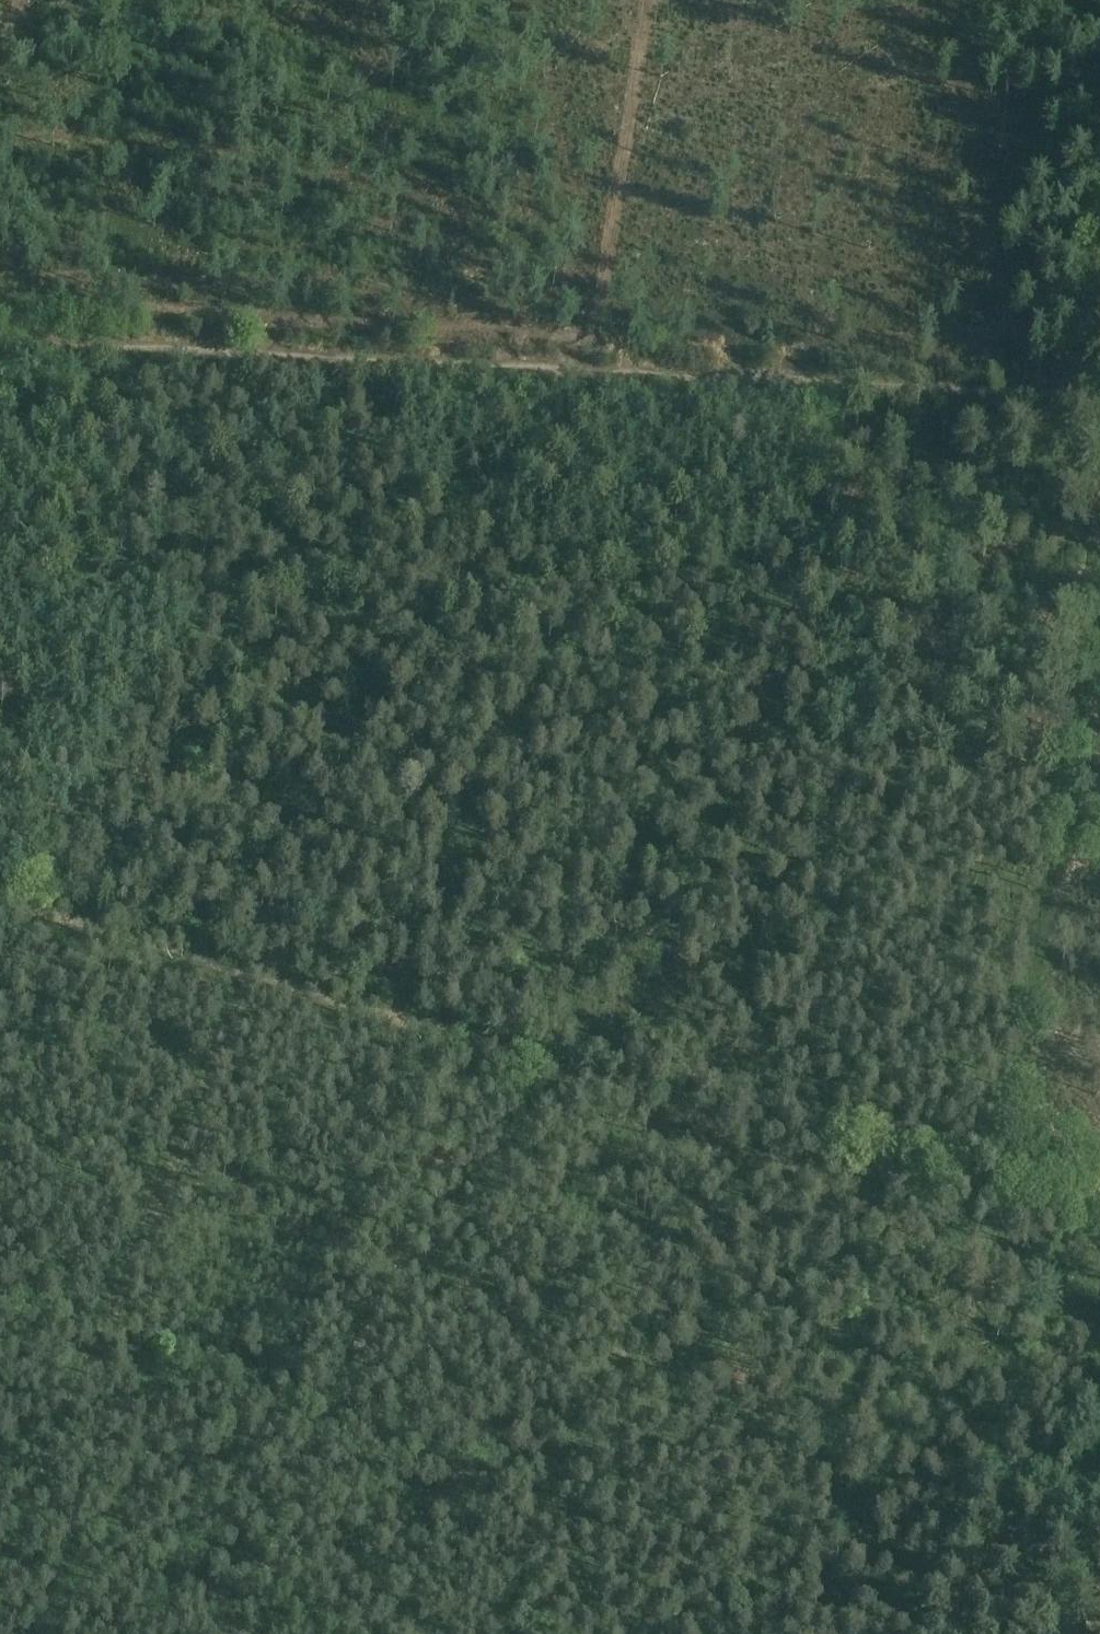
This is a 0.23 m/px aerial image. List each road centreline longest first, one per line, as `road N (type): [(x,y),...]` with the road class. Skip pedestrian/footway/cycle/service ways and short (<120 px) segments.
road 1 (track): [(0,886),(1099,1228)]
road 2 (track): [(0,340),(1099,386)]

